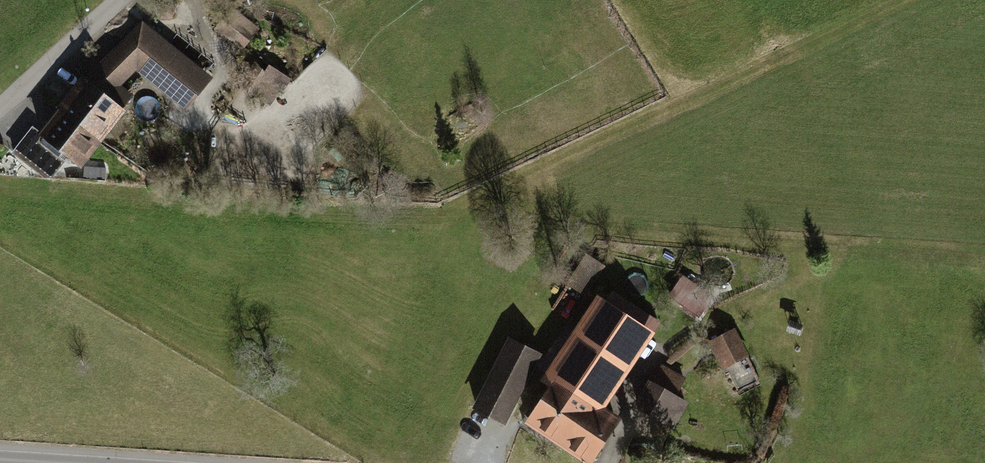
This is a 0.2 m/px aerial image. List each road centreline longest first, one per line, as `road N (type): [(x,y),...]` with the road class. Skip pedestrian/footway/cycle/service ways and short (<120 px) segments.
road 1 (residential): [(120,0),(0,107)]

